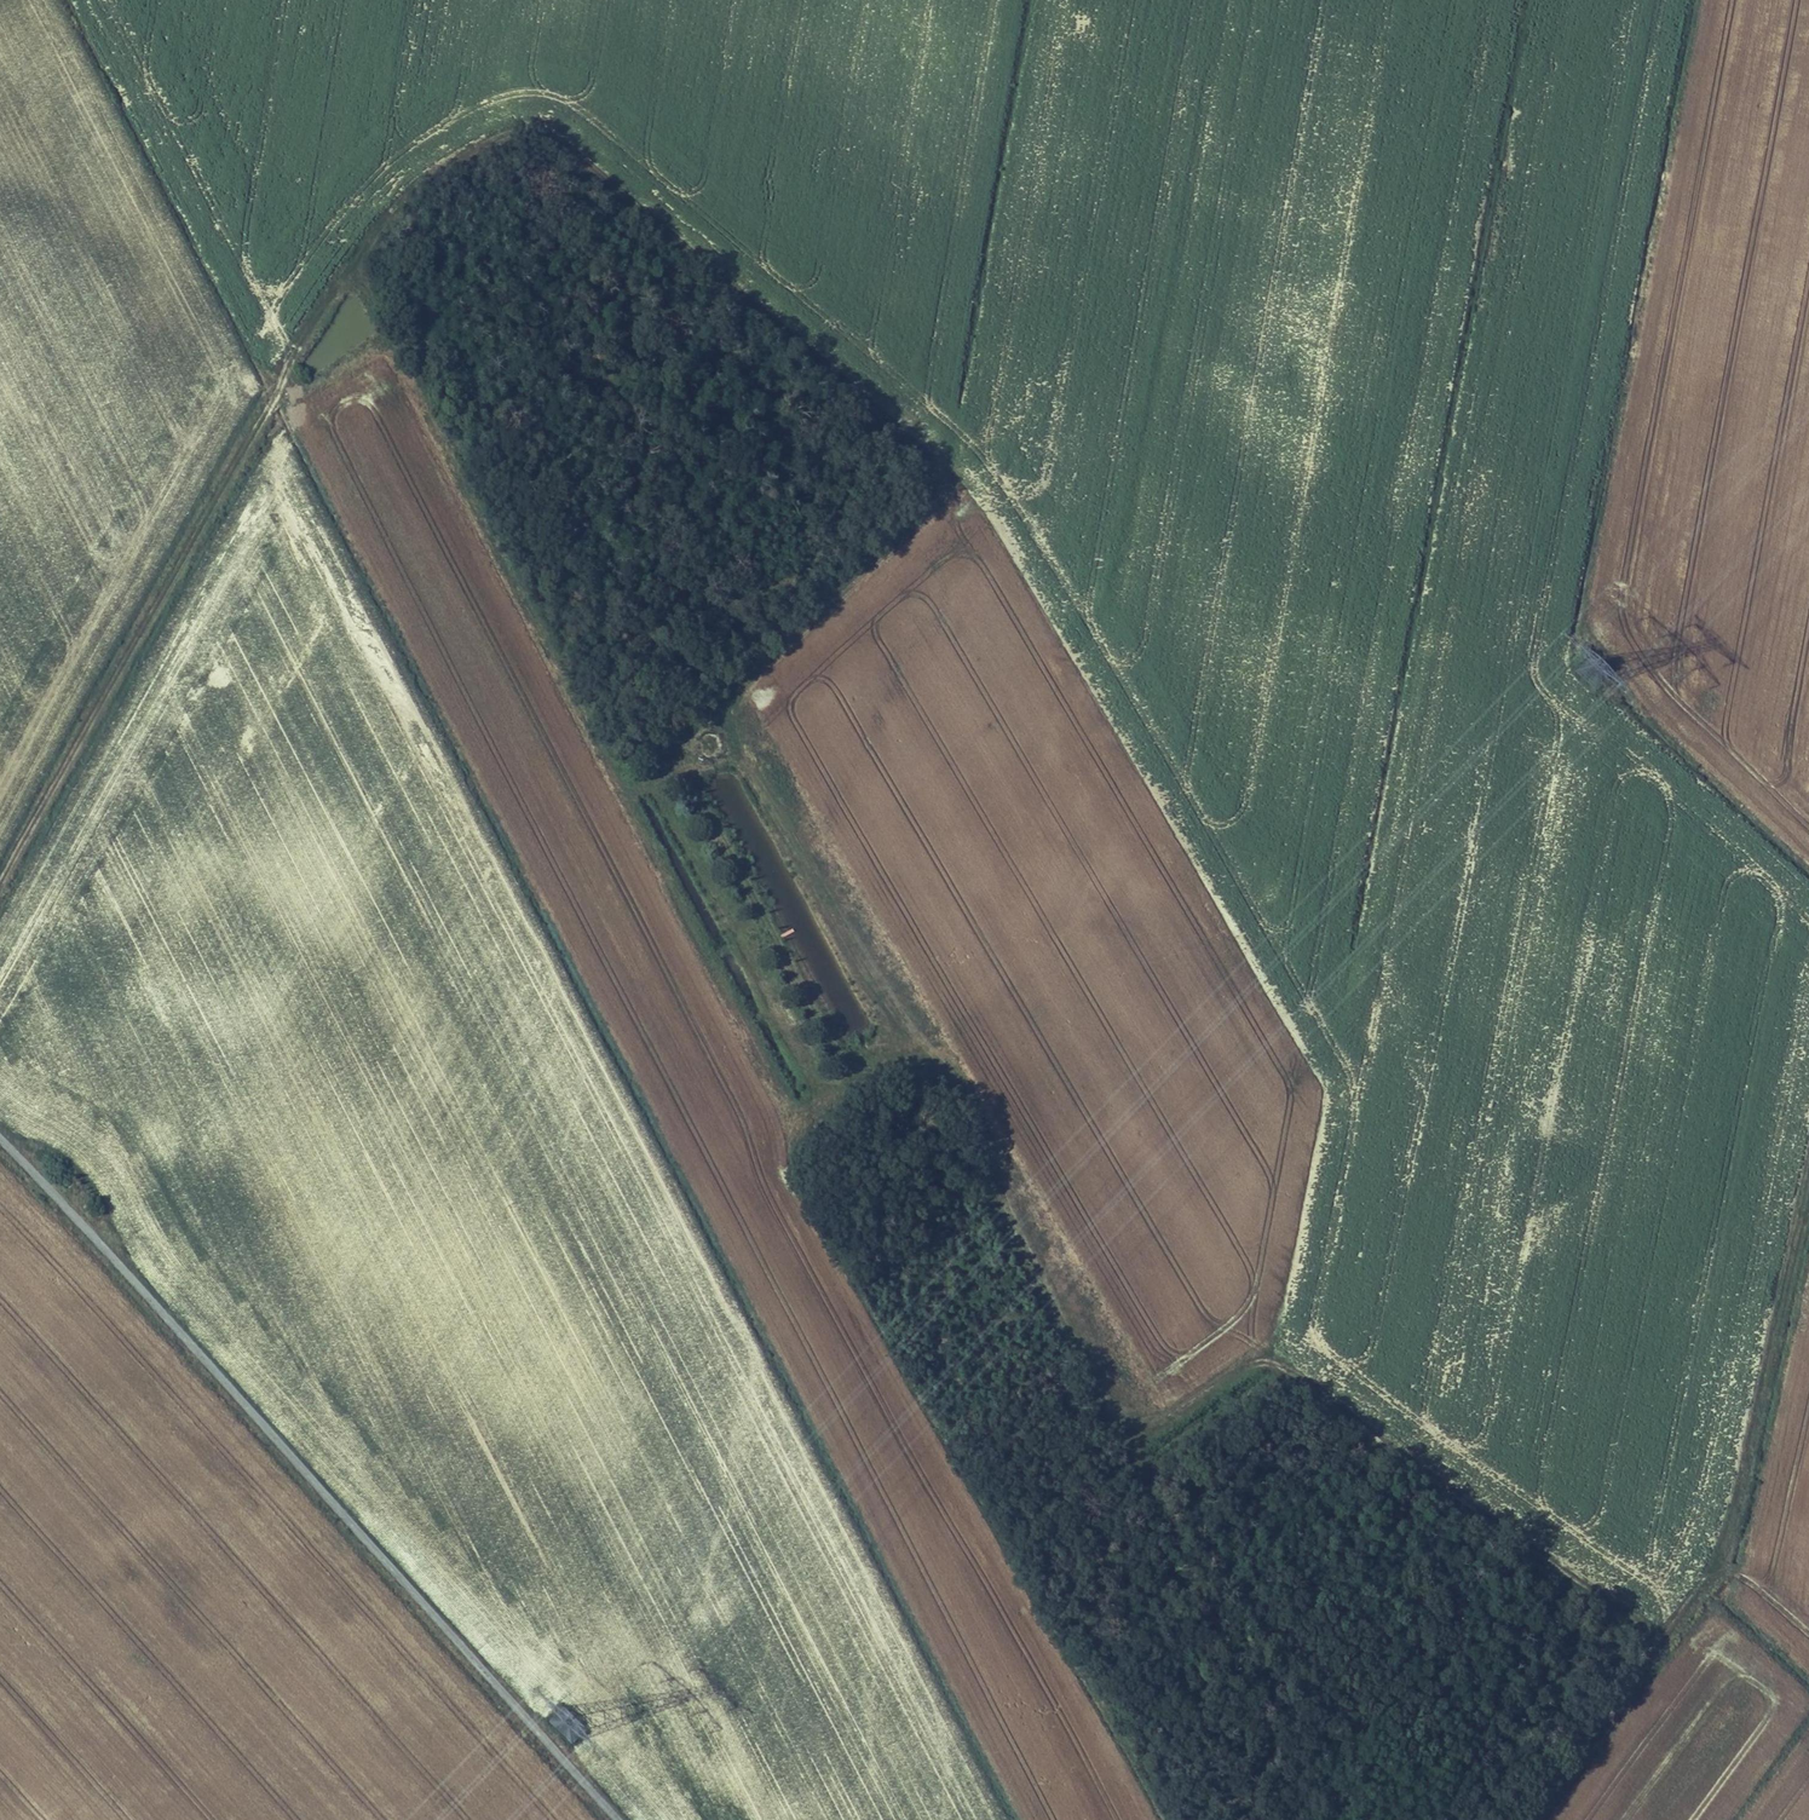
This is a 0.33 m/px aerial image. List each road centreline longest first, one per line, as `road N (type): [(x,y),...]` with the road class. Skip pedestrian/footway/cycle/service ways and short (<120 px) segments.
road 1 (track): [(0,893),(311,329),(390,214),(438,173),(509,132),(559,140),(944,465),(949,493),(937,516),(728,720),(729,744),(907,1047),(969,1097),(1008,1207),(1130,1432),(1154,1432),(1260,1365),(1279,1367),(1637,1622),(1647,1645),(1642,1671),(1531,1819)]
road 2 (track): [(0,1141),(615,1819)]
road 3 (track): [(1647,1645),(1725,1545),(1808,1176)]

